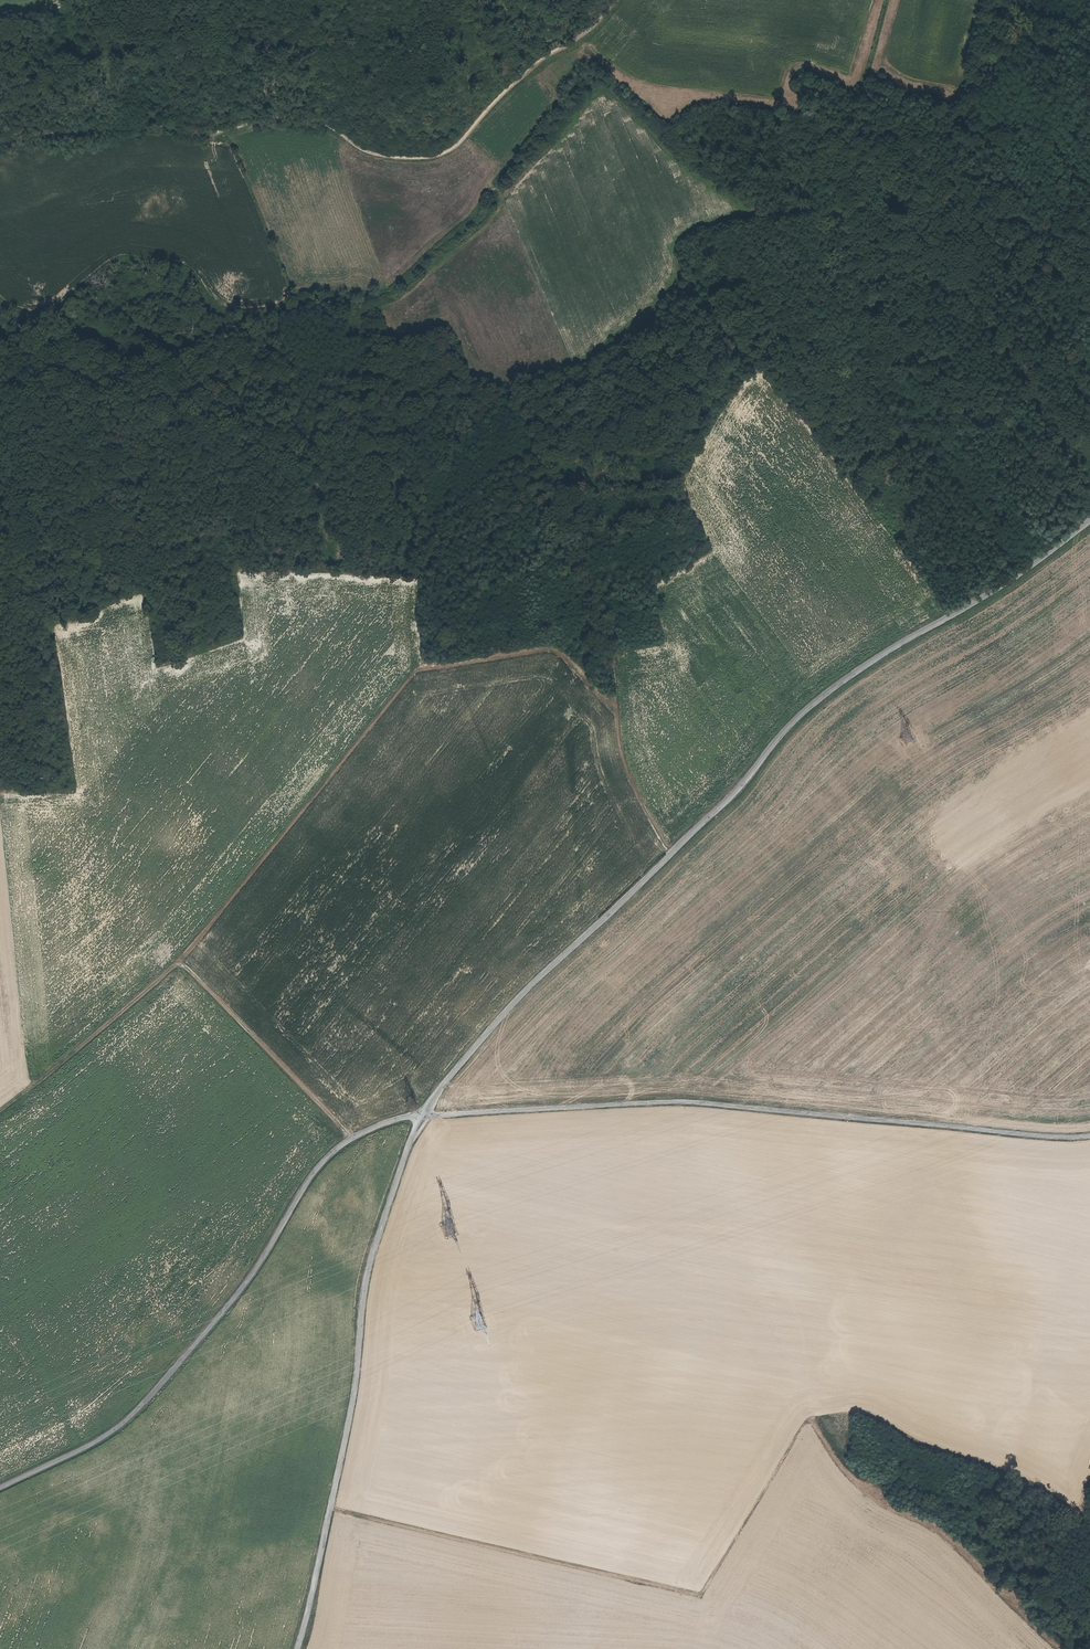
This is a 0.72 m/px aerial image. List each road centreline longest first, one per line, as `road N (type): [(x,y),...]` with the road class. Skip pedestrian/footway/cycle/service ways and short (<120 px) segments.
road 1 (track): [(464,126),(505,165),(490,191),(504,201),(599,92),(752,210),(672,242),(681,275),(675,290),(622,343),(579,369),(516,384),(523,460),(568,554),(616,752),(666,859)]
road 2 (unclassified): [(1089,517),(984,598),(819,698),(727,801),(512,1004),(420,1117)]
road 3 (track): [(330,1511),(695,1595),(807,1427),(873,1506),(945,1539),(1026,1622)]
road 4 (track): [(0,137),(145,125),(207,132),(301,117),(367,148),(422,157),(446,152),(485,98),(613,0)]
road 5 (unclassified): [(420,1117),(684,1102),(1089,1136)]
road 6 (unclassified): [(420,1117),(387,1122),(332,1152),(249,1282),(129,1419),(0,1488)]
road 7 (unclassified): [(420,1117),(365,1285),(347,1433),(298,1648)]
road 8 (track): [(352,1137),(183,962)]
road 9 (track): [(460,132),(388,125),(371,112),(326,47),(353,0)]

